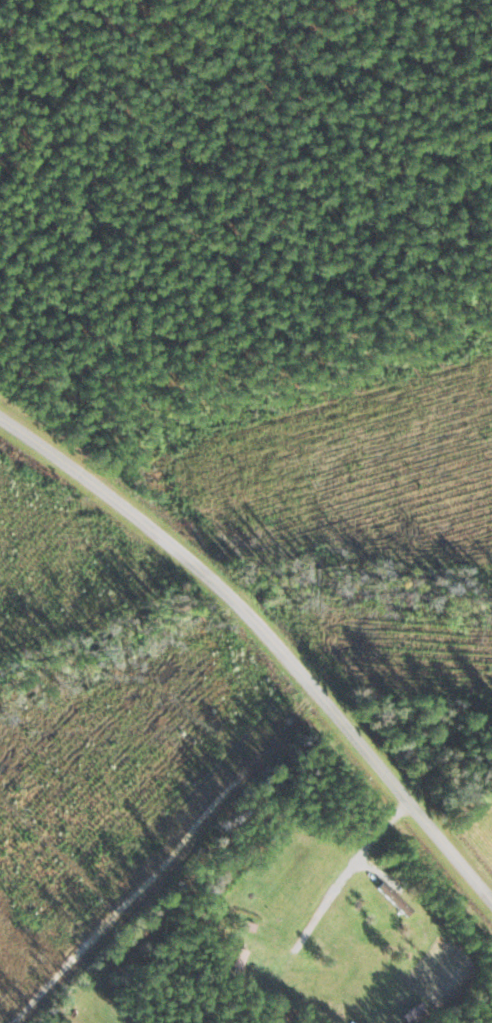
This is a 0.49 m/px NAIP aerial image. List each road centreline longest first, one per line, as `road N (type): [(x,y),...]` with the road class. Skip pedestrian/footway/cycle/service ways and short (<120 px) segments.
road 1 (tertiary): [(491,900),(255,619),(149,526),(0,418)]

